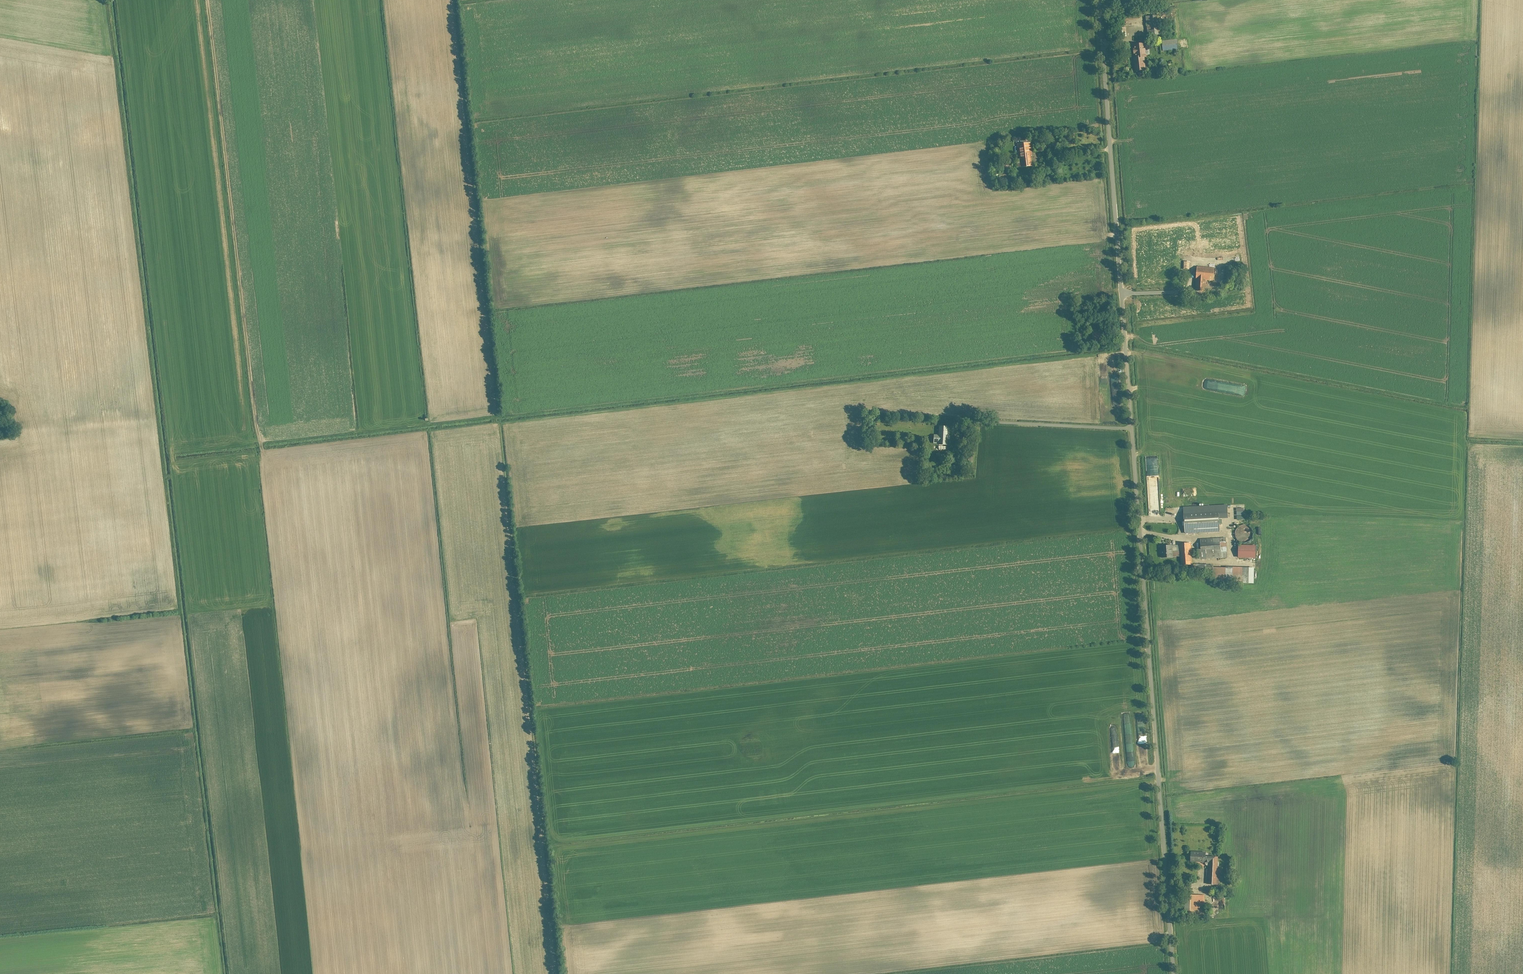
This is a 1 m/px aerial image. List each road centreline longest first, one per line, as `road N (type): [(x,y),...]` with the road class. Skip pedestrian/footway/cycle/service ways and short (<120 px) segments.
road 1 (unclassified): [(1098,0),(1173,973)]

